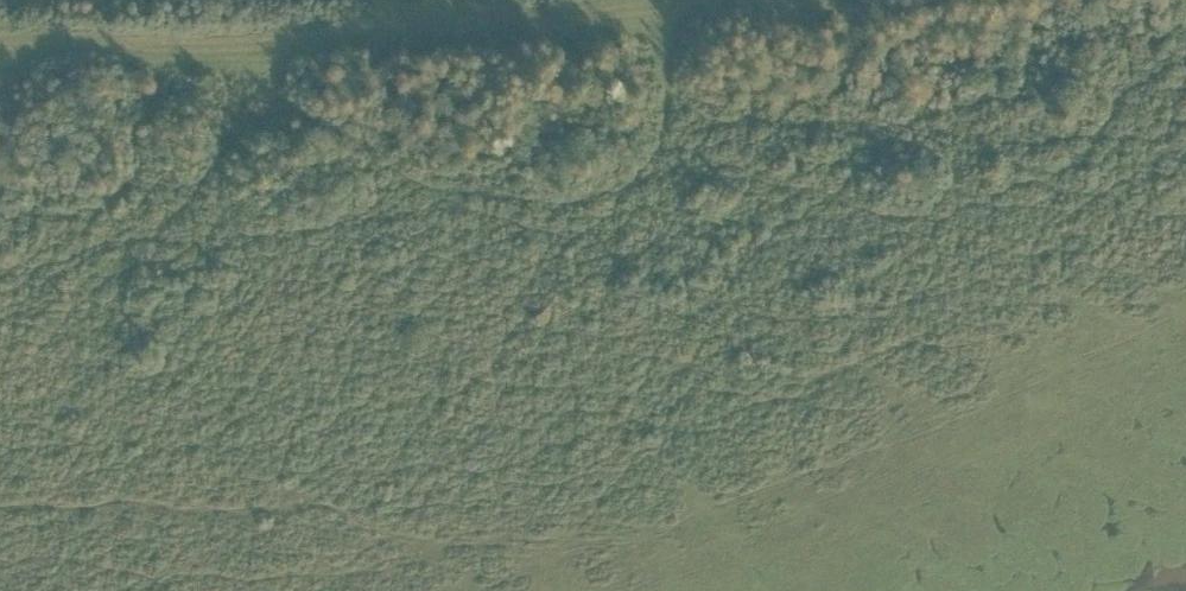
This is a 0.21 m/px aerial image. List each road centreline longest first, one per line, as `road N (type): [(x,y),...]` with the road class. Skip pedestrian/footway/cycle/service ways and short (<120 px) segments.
road 1 (track): [(0,50),(575,20),(695,0)]

